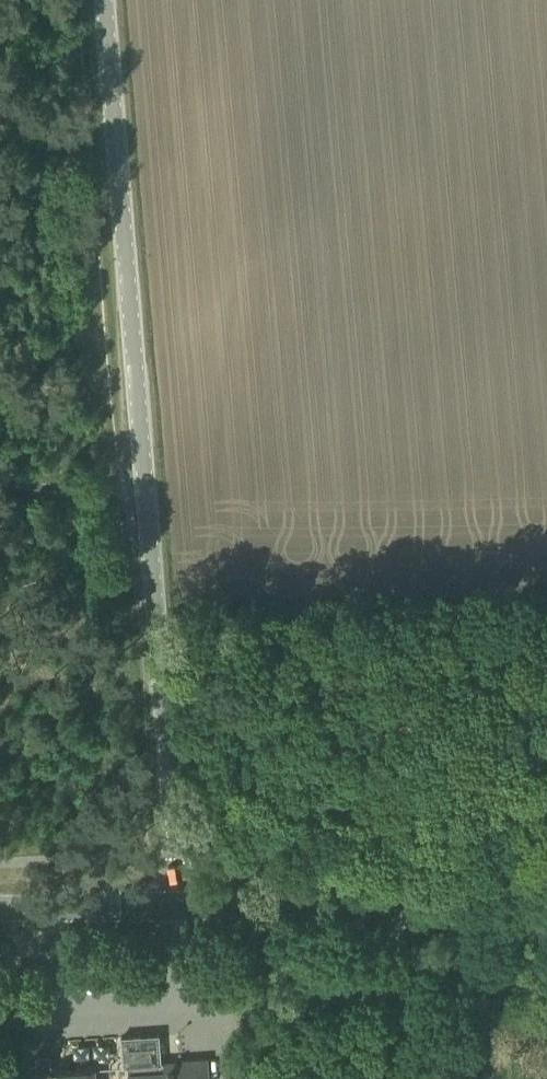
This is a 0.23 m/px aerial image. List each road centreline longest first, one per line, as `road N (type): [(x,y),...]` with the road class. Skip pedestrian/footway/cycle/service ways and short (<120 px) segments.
road 1 (unclassified): [(182,906),(96,0)]
road 2 (secondary): [(546,900),(402,896),(182,906)]
road 3 (secondary): [(182,906),(0,910)]
road 4 (track): [(0,483),(145,505)]
road 5 (track): [(400,1078),(401,952)]

